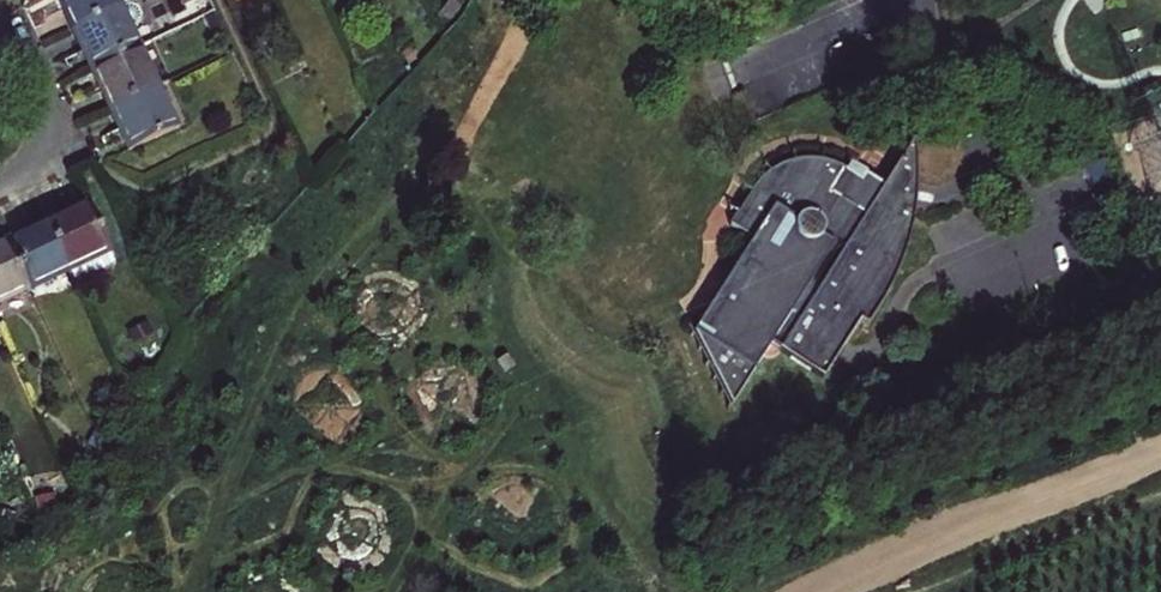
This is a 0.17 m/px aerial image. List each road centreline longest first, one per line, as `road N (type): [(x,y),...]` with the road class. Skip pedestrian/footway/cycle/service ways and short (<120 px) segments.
road 1 (residential): [(894,0),(734,67)]
road 2 (residential): [(0,180),(32,164),(50,123),(25,69),(0,54)]

